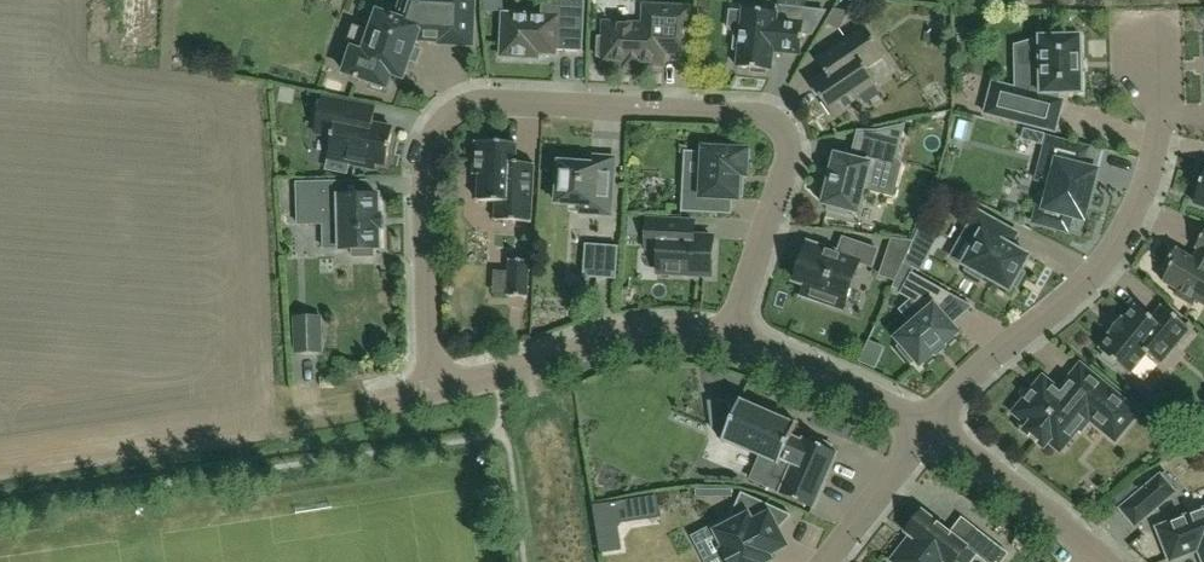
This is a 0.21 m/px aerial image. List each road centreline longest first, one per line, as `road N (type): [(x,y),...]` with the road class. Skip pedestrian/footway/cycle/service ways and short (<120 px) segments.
road 1 (residential): [(730,341),(789,165),(787,139),(773,121),(486,100),(440,125),(422,178),(431,391)]
road 2 (residential): [(1149,59),(1164,118),(1127,229),(1086,284),(985,362),(926,430)]
road 3 (residential): [(730,341),(664,332),(599,339),(431,391)]
road 4 (residential): [(1102,561),(926,430)]
road 5 (residential): [(926,430),(730,341)]
road 6 (residential): [(926,430),(827,561)]

